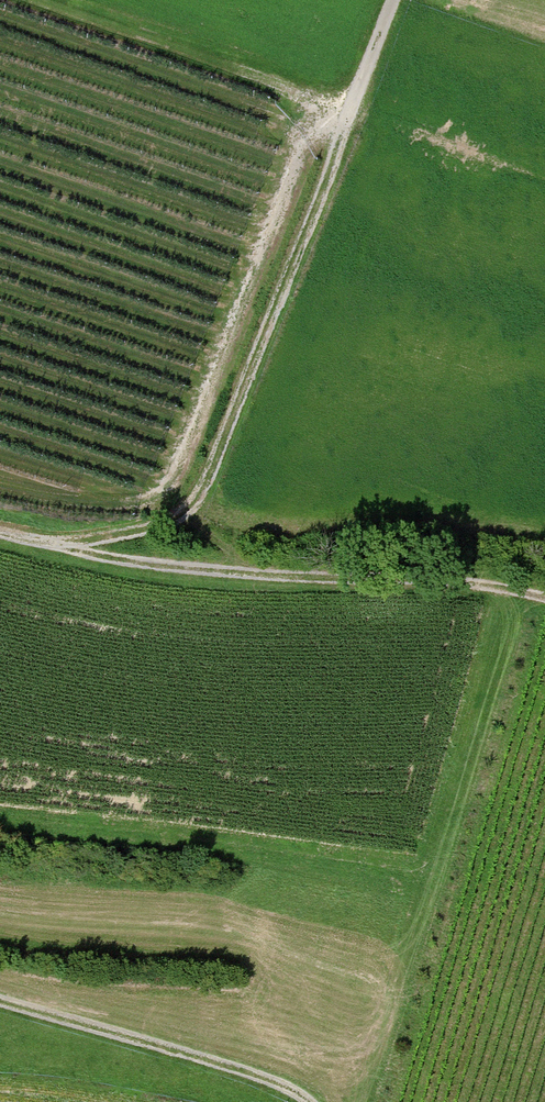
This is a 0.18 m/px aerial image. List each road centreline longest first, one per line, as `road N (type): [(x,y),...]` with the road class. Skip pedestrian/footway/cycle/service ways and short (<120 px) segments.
road 1 (track): [(394,0),(211,484),(179,523),(56,549)]
road 2 (track): [(0,537),(163,571),(544,600)]
road 3 (track): [(353,112),(32,0)]
road 4 (track): [(0,1006),(177,1052),(303,1101)]

